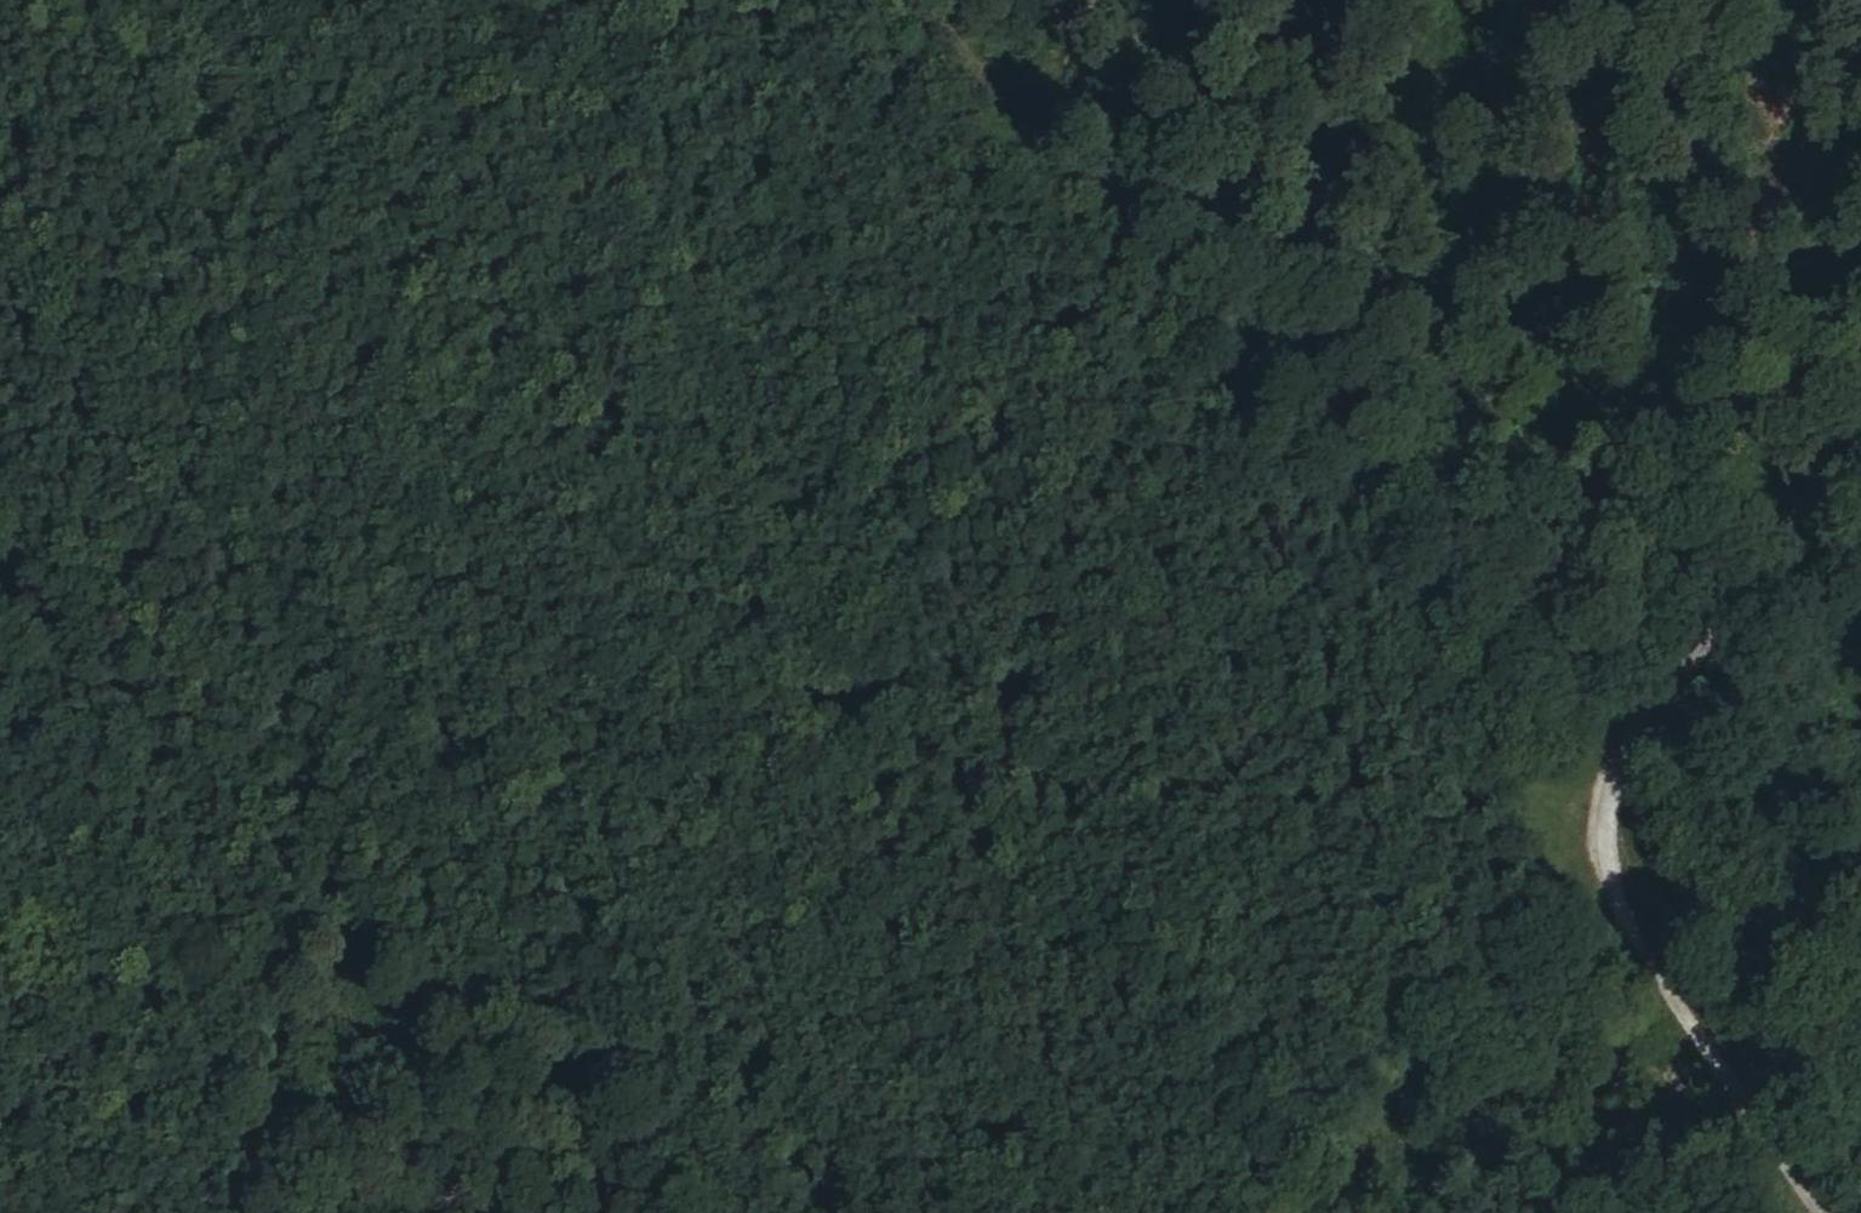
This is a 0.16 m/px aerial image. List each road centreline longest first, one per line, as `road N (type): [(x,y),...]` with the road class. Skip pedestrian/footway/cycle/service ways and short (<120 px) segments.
road 1 (track): [(1611,874),(1598,807),(1618,759),(1860,425)]
road 2 (track): [(1611,874),(1664,982),(1822,1212)]

